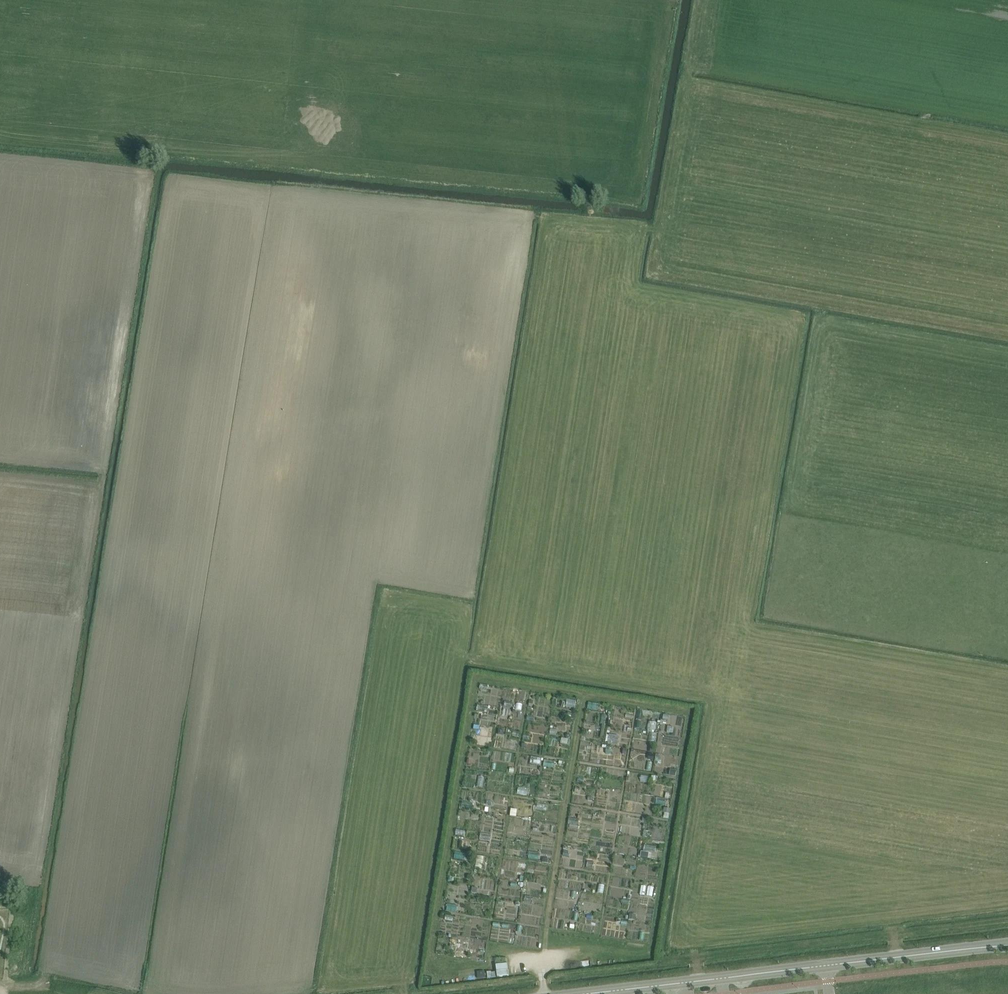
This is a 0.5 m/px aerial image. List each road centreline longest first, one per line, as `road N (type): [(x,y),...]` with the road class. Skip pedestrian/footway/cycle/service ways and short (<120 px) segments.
road 1 (tertiary): [(582,993),(825,965)]
road 2 (tertiary): [(825,965),(1007,945)]

